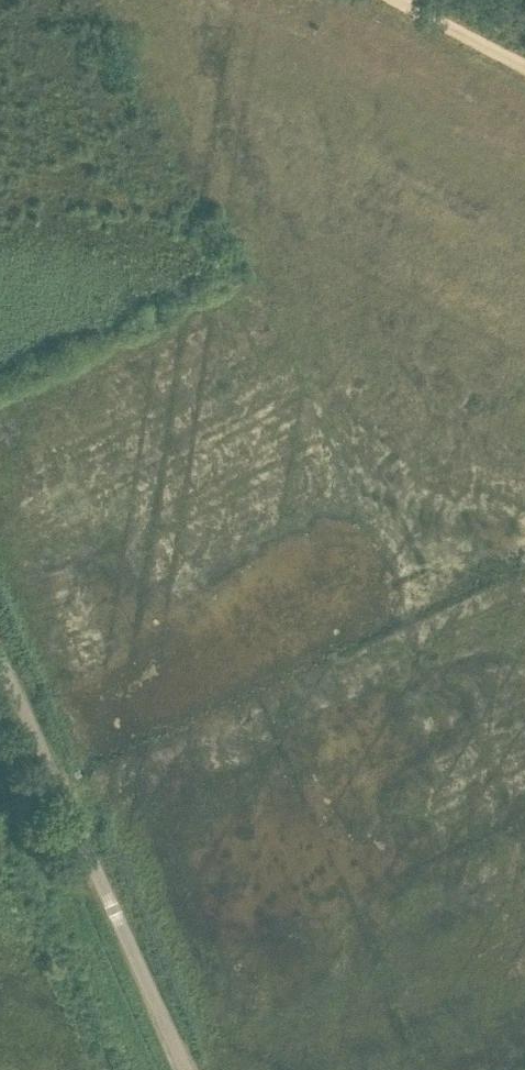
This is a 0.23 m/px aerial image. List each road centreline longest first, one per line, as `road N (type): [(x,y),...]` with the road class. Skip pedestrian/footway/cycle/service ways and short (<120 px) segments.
road 1 (unclassified): [(184,1069),(0,665)]
road 2 (track): [(524,71),(390,0)]

